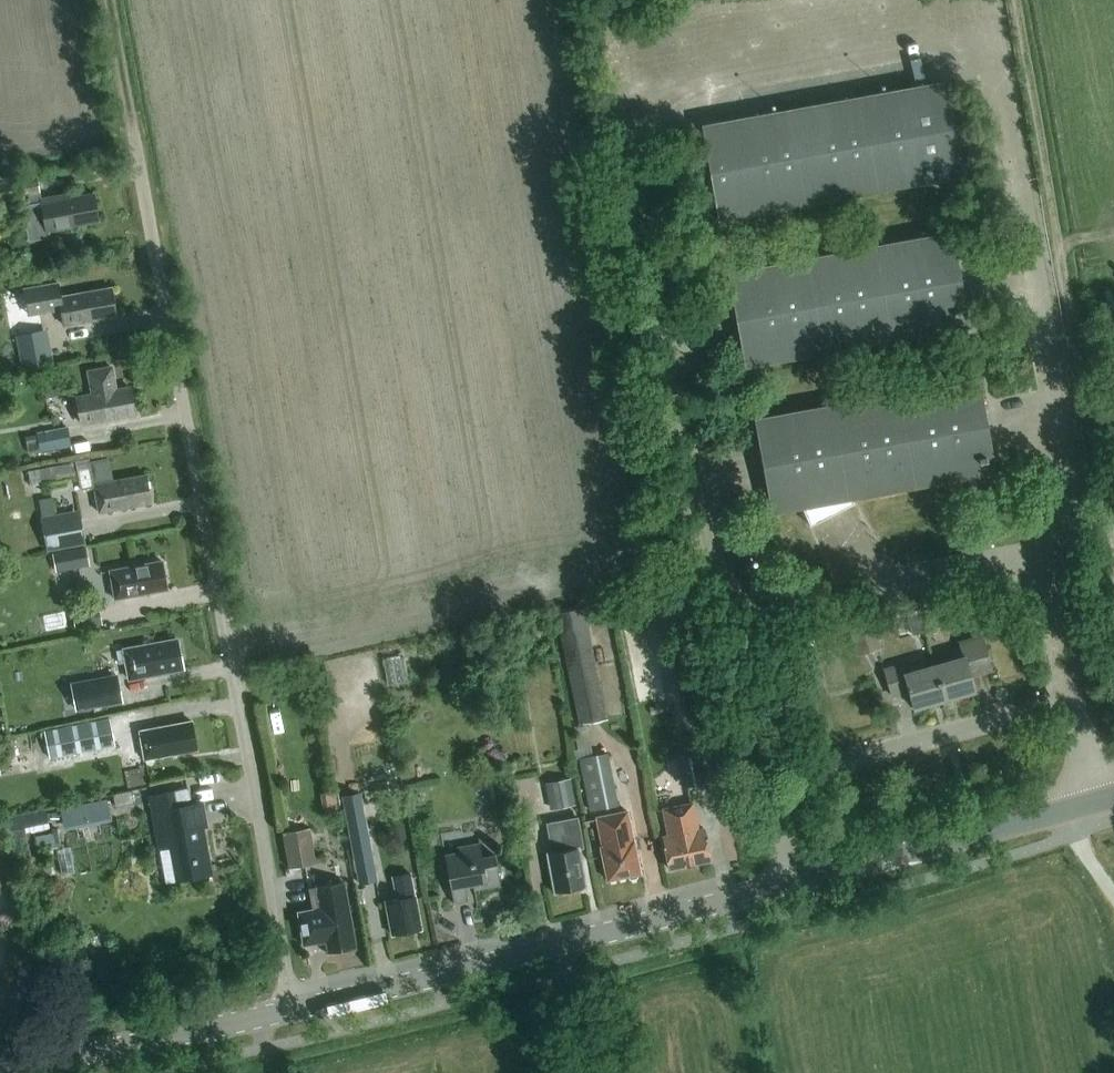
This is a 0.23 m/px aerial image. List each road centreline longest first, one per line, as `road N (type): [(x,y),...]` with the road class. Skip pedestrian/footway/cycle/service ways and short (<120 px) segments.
road 1 (unclassified): [(294,1011),(129,116)]
road 2 (track): [(1113,544),(1015,0)]
road 3 (residential): [(793,885),(780,804),(810,773),(1051,706),(1079,720),(1102,801)]
road 4 (tertiary): [(0,1072),(294,1011)]
road 5 (tertiary): [(294,1011),(570,946)]
road 6 (tertiary): [(793,885),(1066,812)]
road 7 (tertiary): [(570,946),(793,885)]

